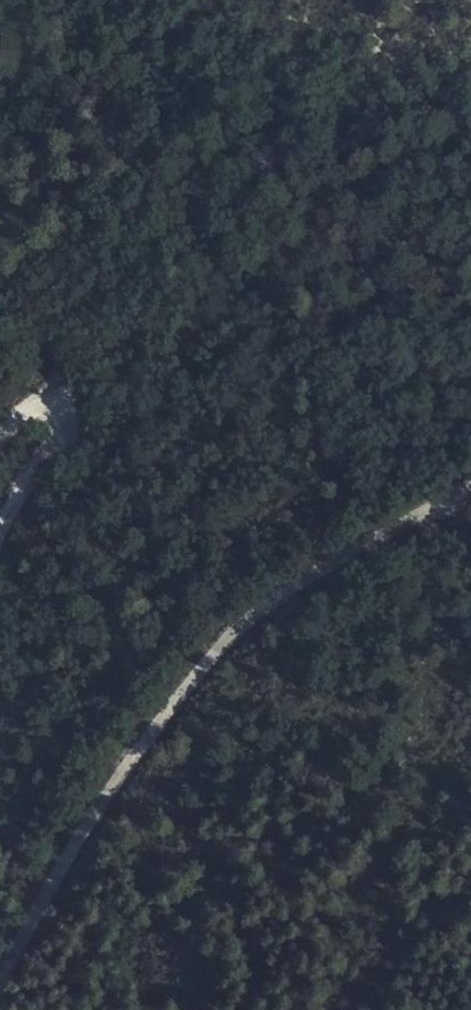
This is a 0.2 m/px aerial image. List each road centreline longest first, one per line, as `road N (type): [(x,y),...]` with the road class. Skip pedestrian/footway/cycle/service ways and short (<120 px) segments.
road 1 (track): [(0,997),(108,789),(264,606),(470,490)]
road 2 (track): [(0,552),(28,487),(70,425),(57,399),(21,407),(0,434)]

